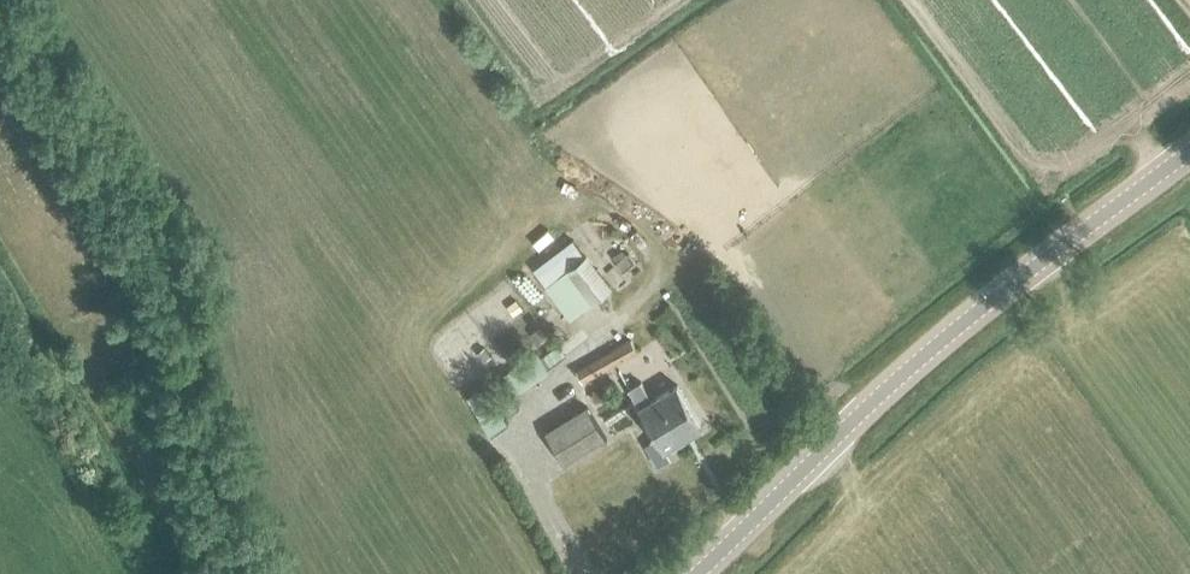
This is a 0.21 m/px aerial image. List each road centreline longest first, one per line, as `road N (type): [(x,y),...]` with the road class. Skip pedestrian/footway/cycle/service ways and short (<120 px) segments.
road 1 (tertiary): [(696,573),(918,361),(1189,150)]

